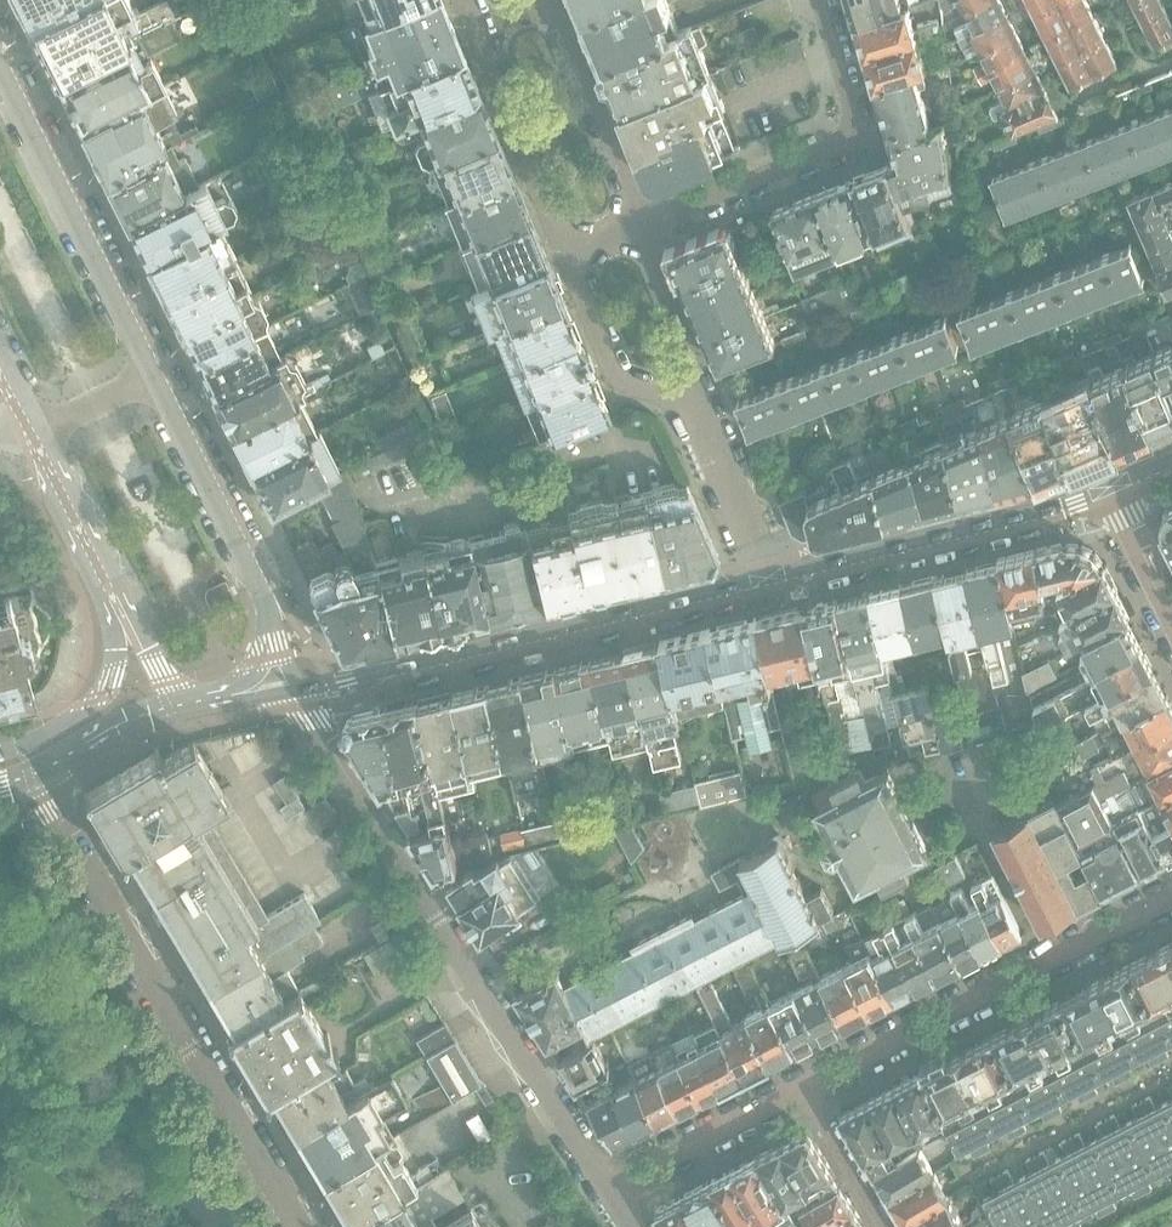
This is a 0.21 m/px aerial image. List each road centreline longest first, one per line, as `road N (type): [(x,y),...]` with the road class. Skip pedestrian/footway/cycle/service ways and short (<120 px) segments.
road 1 (residential): [(299,691),(606,1190)]
road 2 (residential): [(299,1226),(37,771)]
road 3 (tertiary): [(299,691),(761,581)]
road 4 (residential): [(804,1085),(1171,898)]
road 5 (residential): [(643,230),(843,148),(855,125),(822,0)]
road 6 (tertiary): [(761,581),(1112,489)]
road 7 (residential): [(153,377),(0,73)]
road 8 (residential): [(38,423),(180,708)]
road 9 (residential): [(38,423),(49,495),(113,623),(111,679),(87,709)]
road 10 (residential): [(463,0),(566,261)]
road 11 (residential): [(266,603),(153,377)]
road 12 (residential): [(643,230),(549,0)]
road 13 (residential): [(606,1190),(804,1085)]
road 14 (residential): [(566,261),(622,378),(698,400)]
road 15 (residential): [(761,581),(698,400)]
road 16 (residential): [(698,400),(643,230)]
road 17 (residential): [(886,1226),(804,1085)]
road 18 (tertiary): [(37,771),(127,722),(180,708)]
road 19 (residential): [(1171,616),(1112,489)]
road 20 (residential): [(38,423),(153,377)]

